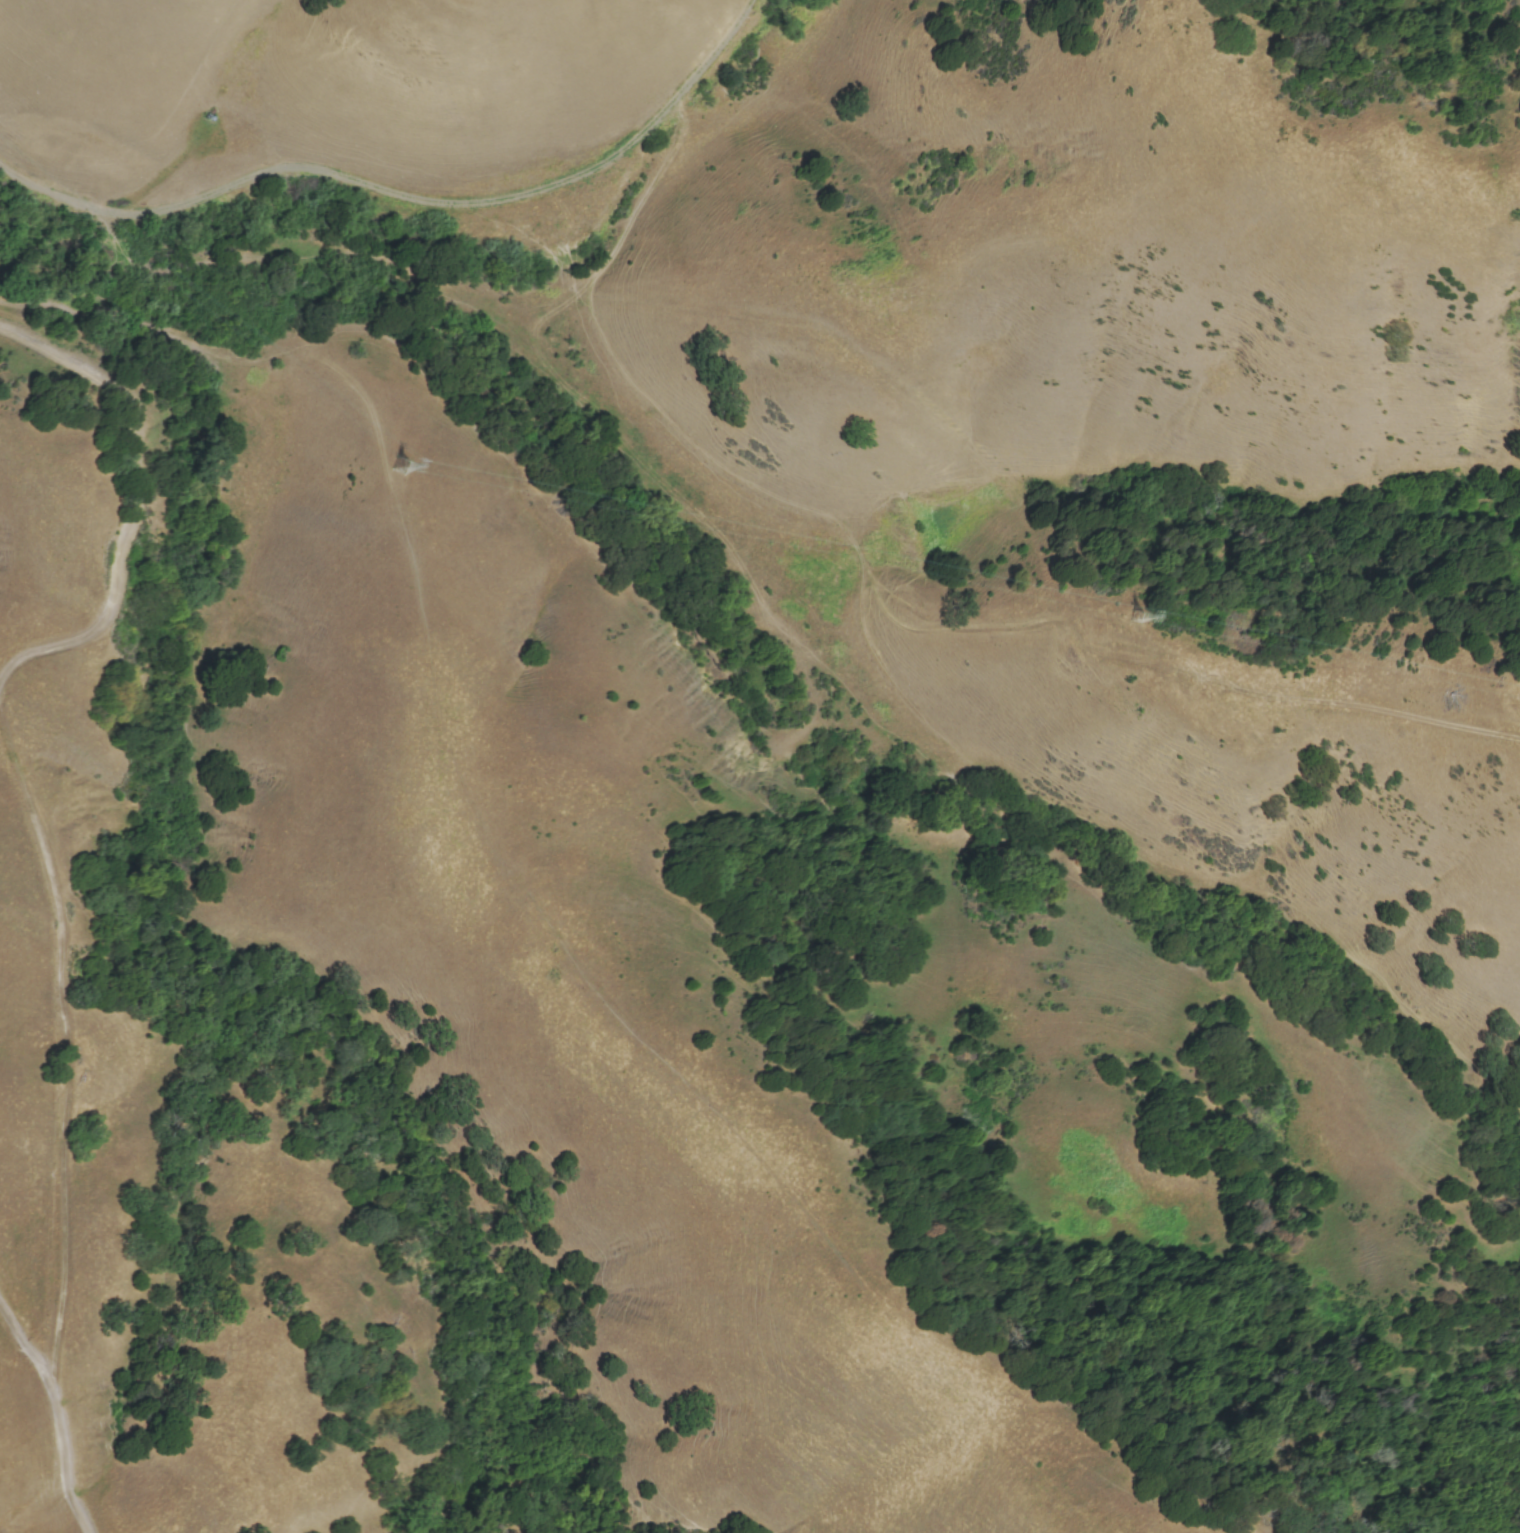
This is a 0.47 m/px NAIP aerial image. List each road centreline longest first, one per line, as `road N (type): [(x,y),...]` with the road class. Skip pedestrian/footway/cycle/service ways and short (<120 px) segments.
road 1 (track): [(754,0),(647,135),(587,175),(519,200),(423,202),(289,170),(199,203),(129,215),(38,192),(0,167)]
road 2 (track): [(88,1532),(66,1494),(47,1380)]

